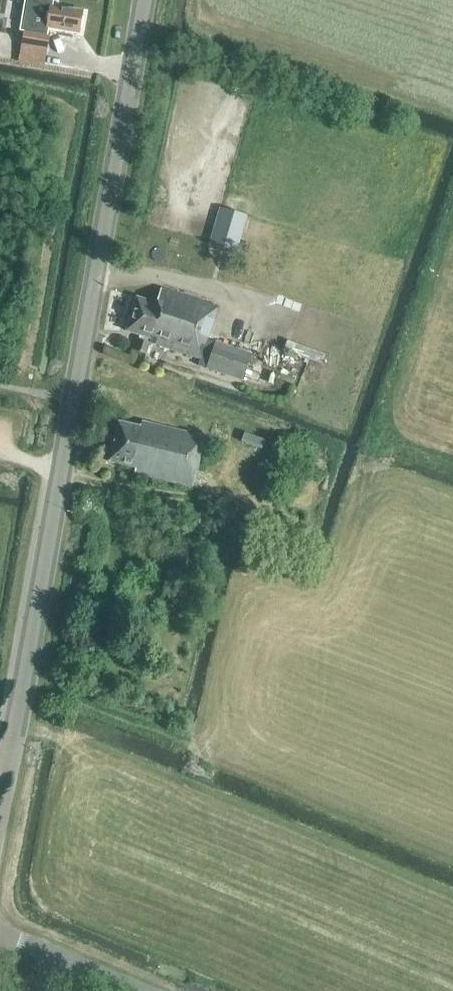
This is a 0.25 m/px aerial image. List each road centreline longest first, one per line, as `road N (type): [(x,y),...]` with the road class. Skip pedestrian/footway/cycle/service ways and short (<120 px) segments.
road 1 (tertiary): [(0,809),(146,0)]
road 2 (unclassified): [(0,935),(140,990)]

